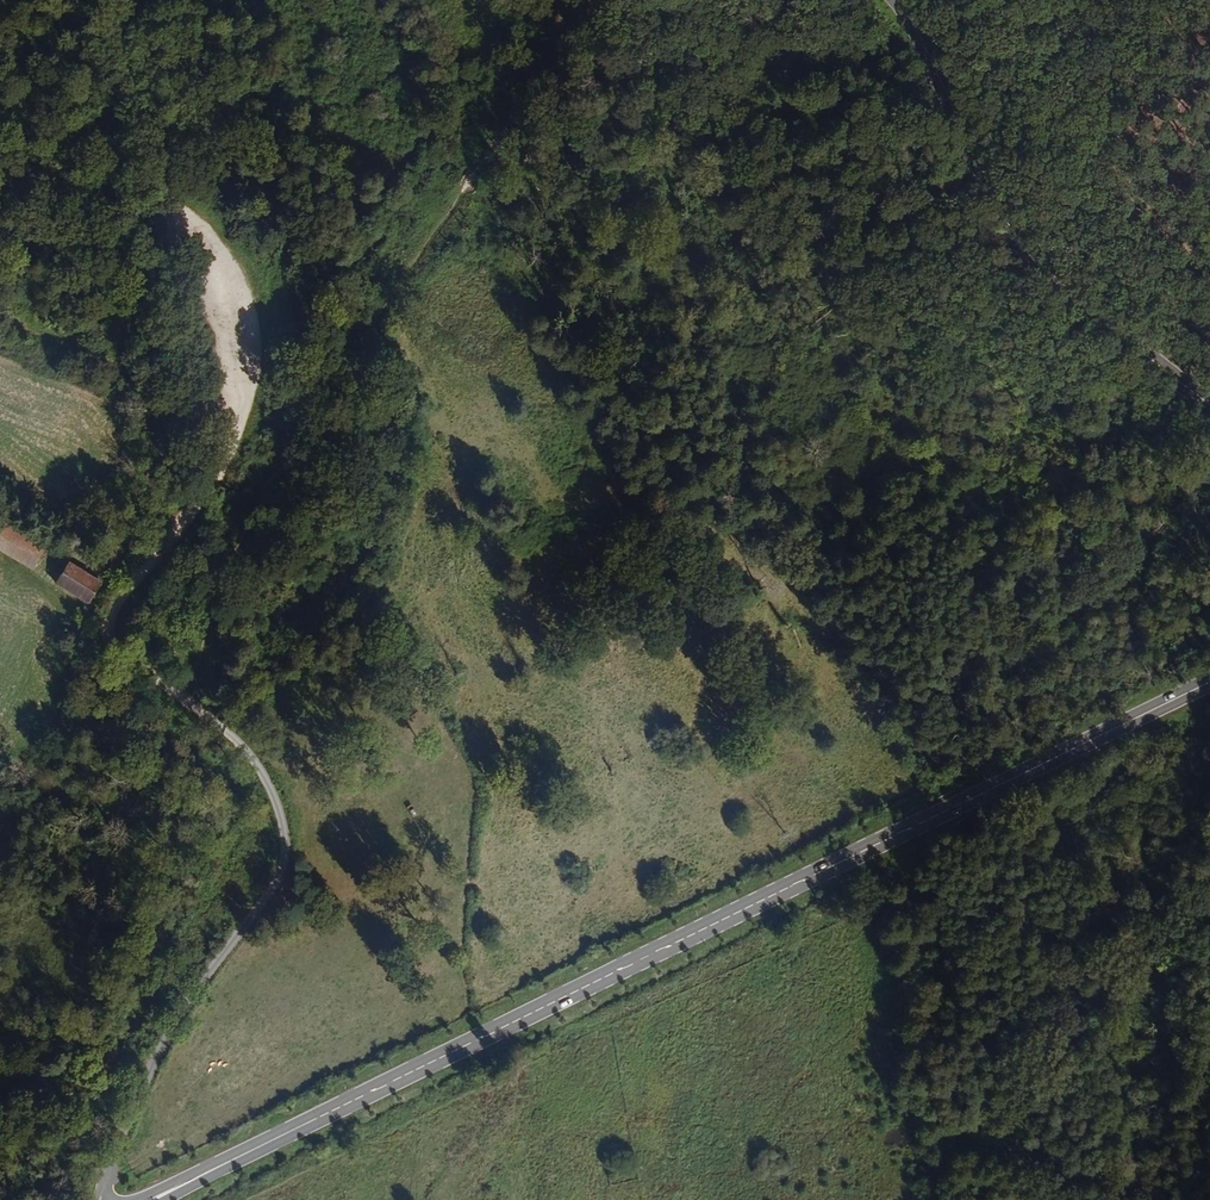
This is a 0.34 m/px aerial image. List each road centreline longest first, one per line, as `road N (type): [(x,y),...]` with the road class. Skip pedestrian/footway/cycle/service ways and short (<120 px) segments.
road 1 (secondary): [(157,1199),(1209,685)]
road 2 (track): [(559,0),(481,192),(294,562),(192,707)]
road 3 (track): [(1209,456),(964,324),(672,89),(598,0)]
road 4 (secondary): [(1209,404),(1050,290),(1002,225),(885,0)]
road 5 (track): [(0,1090),(141,1083)]

